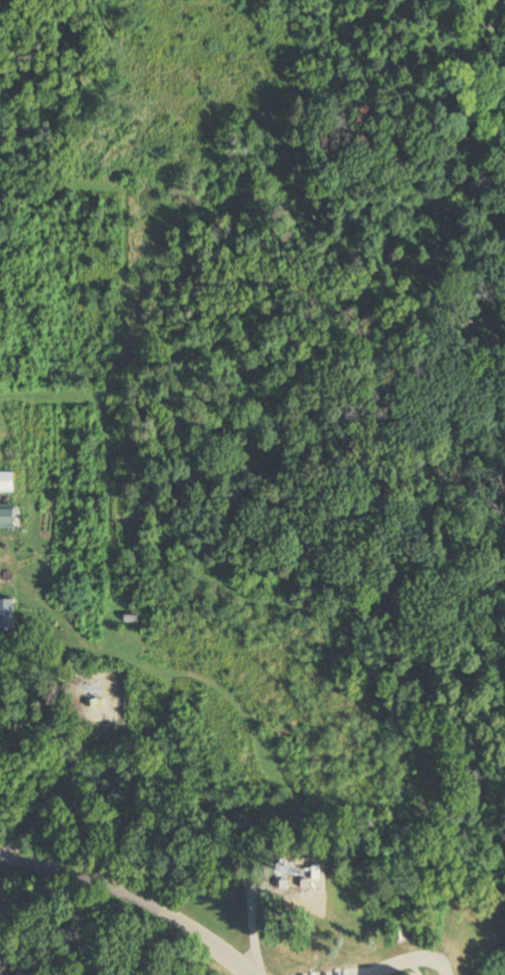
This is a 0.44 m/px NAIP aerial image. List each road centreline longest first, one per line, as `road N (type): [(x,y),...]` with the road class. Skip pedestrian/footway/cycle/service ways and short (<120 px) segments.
road 1 (residential): [(0,861),(68,873),(196,926),(261,974)]

